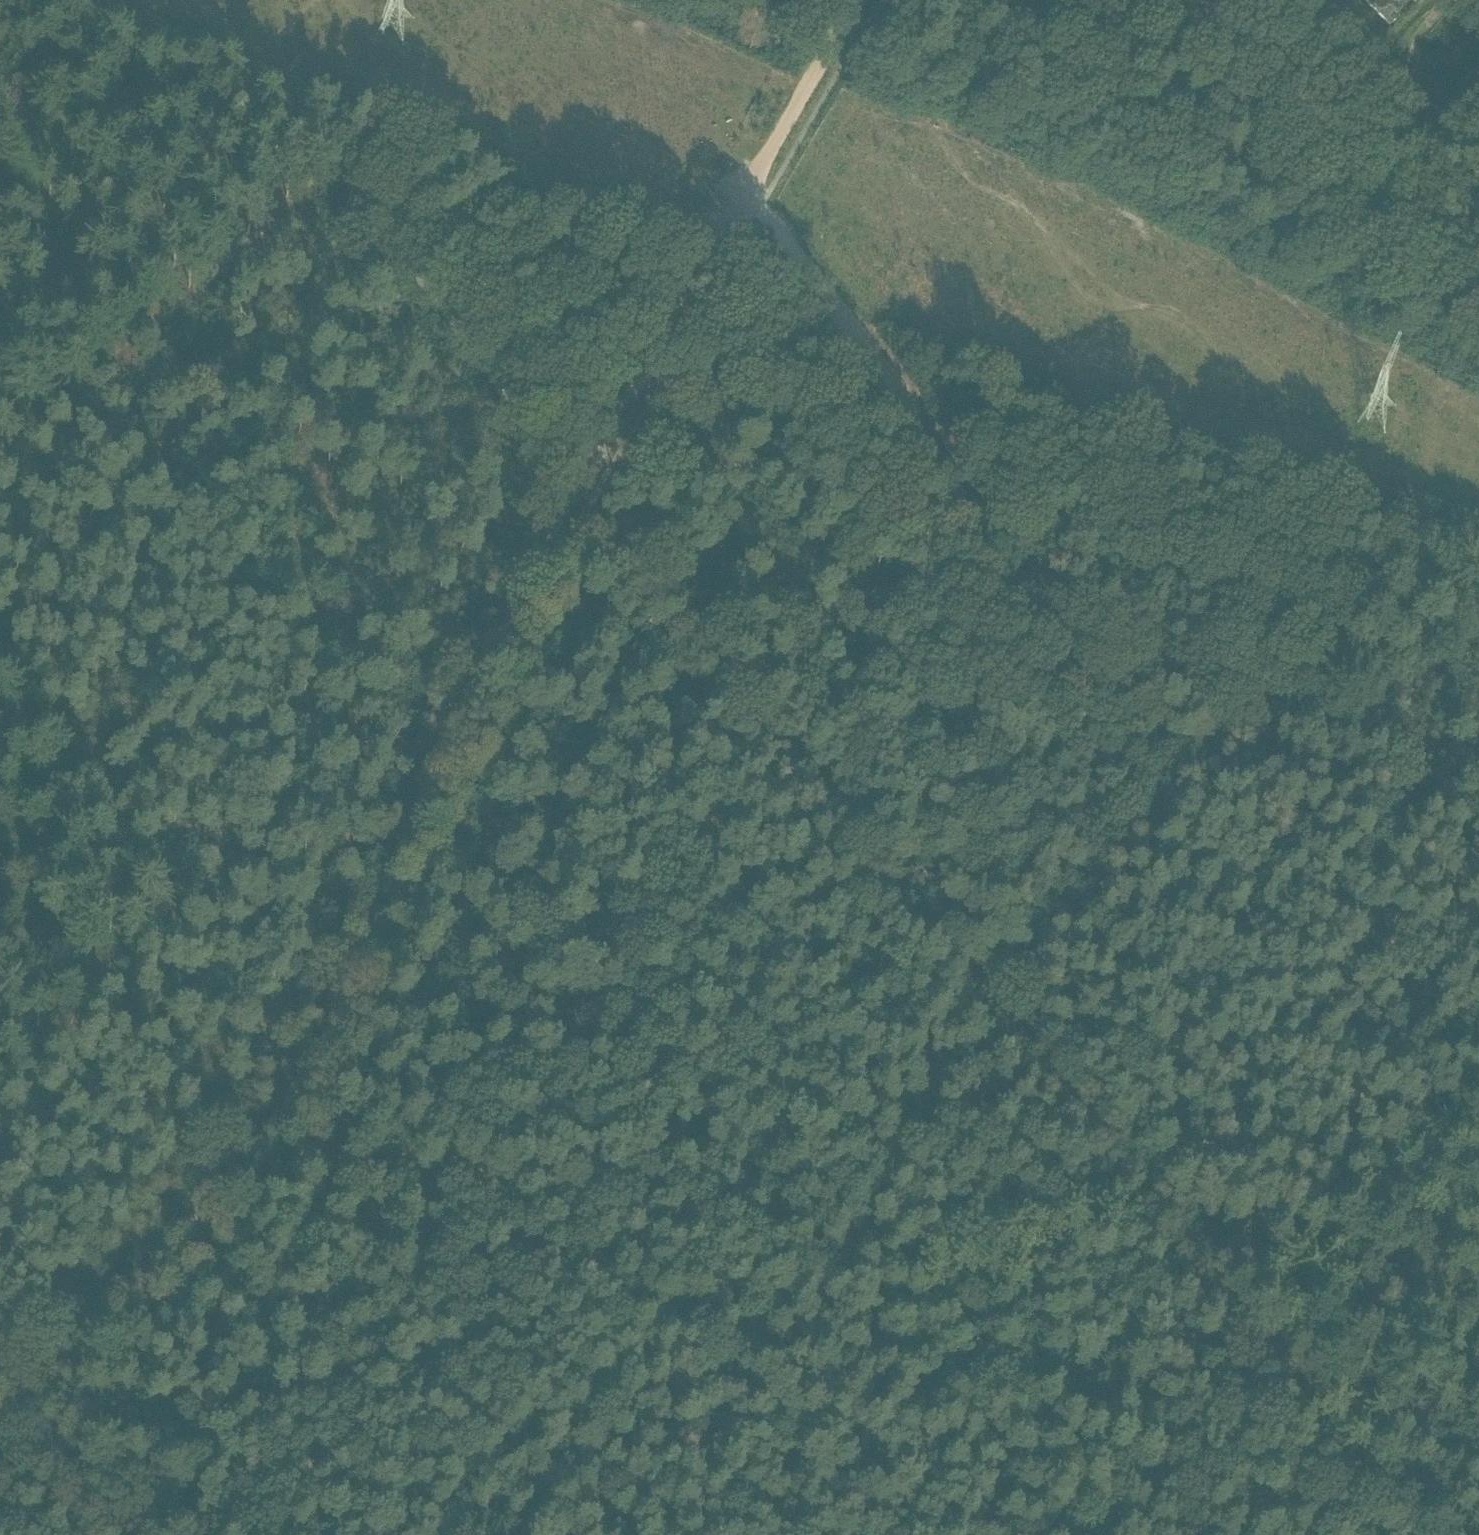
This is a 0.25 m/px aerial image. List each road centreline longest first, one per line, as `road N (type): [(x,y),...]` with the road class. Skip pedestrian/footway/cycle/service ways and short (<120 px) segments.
road 1 (track): [(1458,514),(935,1035),(823,1275),(524,1534)]
road 2 (track): [(593,497),(1299,1384)]
road 3 (track): [(296,1076),(353,985),(464,710),(742,201)]
road 4 (track): [(593,497),(256,71)]
road 5 (track): [(0,685),(296,1076)]
road 6 (track): [(21,1399),(233,1165),(296,1076)]
road 7 (residential): [(1478,293),(1200,0)]
road 8 (track): [(742,201),(920,422)]
road 9 (track): [(1299,1384),(1478,1210)]
road 10 (track): [(1249,458),(1268,506),(1250,583),(1264,627),(1308,663)]
road 11 (track): [(856,0),(742,201)]
road 12 (track): [(1299,1384),(1358,1488),(1400,1534)]
road 13 (track): [(121,1534),(26,1408)]
road 14 (track): [(660,1419),(744,1534)]
road 15 (track): [(1197,1468),(1299,1384)]

